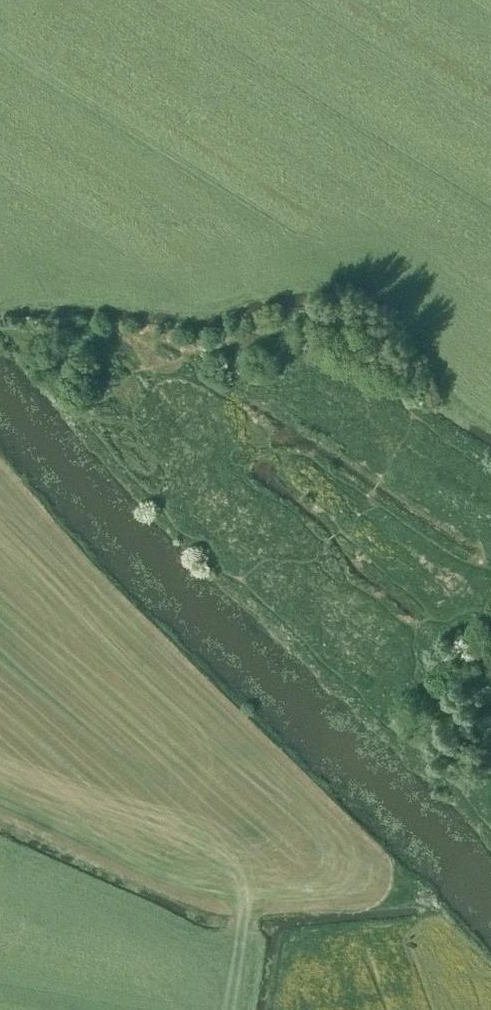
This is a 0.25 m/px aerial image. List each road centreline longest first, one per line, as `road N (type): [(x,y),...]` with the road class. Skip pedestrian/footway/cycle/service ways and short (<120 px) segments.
road 1 (track): [(204,1009),(209,973),(241,938),(247,898)]

